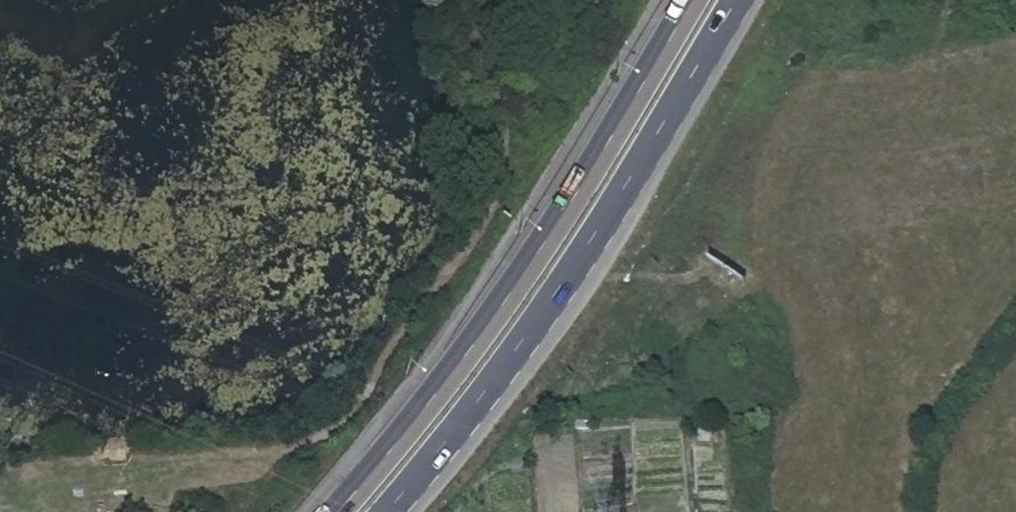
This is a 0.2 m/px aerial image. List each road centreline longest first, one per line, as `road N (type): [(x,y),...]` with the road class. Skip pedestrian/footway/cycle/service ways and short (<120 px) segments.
road 1 (primary): [(382,511),(476,406),(651,153),(740,0)]
road 2 (primary): [(692,0),(506,296),(337,511)]

